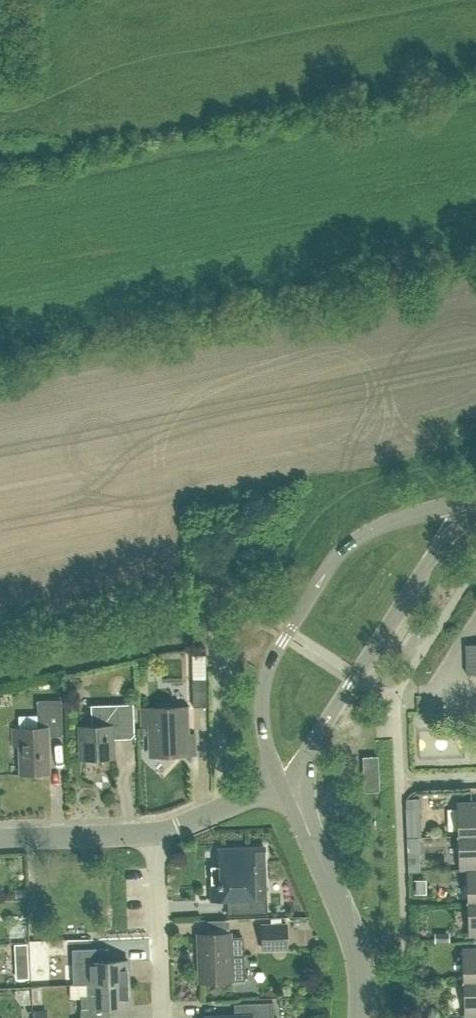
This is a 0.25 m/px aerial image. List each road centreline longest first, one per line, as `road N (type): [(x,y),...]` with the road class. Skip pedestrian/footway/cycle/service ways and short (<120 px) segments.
road 1 (tertiary): [(475,500),(377,528),(326,570),(283,638),(261,696),(285,784)]
road 2 (tertiary): [(306,776),(357,674),(447,537),(475,514)]
road 3 (tertiary): [(363,1017),(354,940),(307,826)]
road 4 (residential): [(155,832),(163,1017)]
road 5 (residential): [(0,837),(155,832)]
road 6 (residential): [(155,832),(285,784)]

